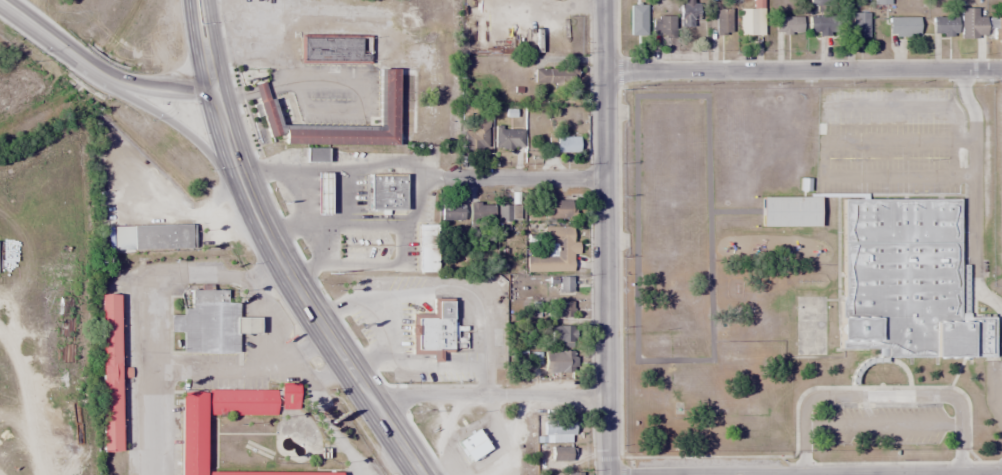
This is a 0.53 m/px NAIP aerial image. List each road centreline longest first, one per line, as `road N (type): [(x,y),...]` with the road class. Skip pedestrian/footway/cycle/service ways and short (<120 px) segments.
road 1 (residential): [(609,474),(604,0)]
road 2 (residential): [(1001,70),(605,73)]
road 3 (primary): [(421,474),(290,280),(241,181)]
road 4 (residential): [(1001,473),(742,474)]
road 5 (residential): [(608,397),(368,397)]
road 6 (primary): [(89,60),(121,90),(180,123),(241,181)]
road 7 (primary): [(241,181),(198,0)]
road 8 (residential): [(455,177),(606,179)]
road 9 (primary): [(215,89),(137,82),(89,60)]

